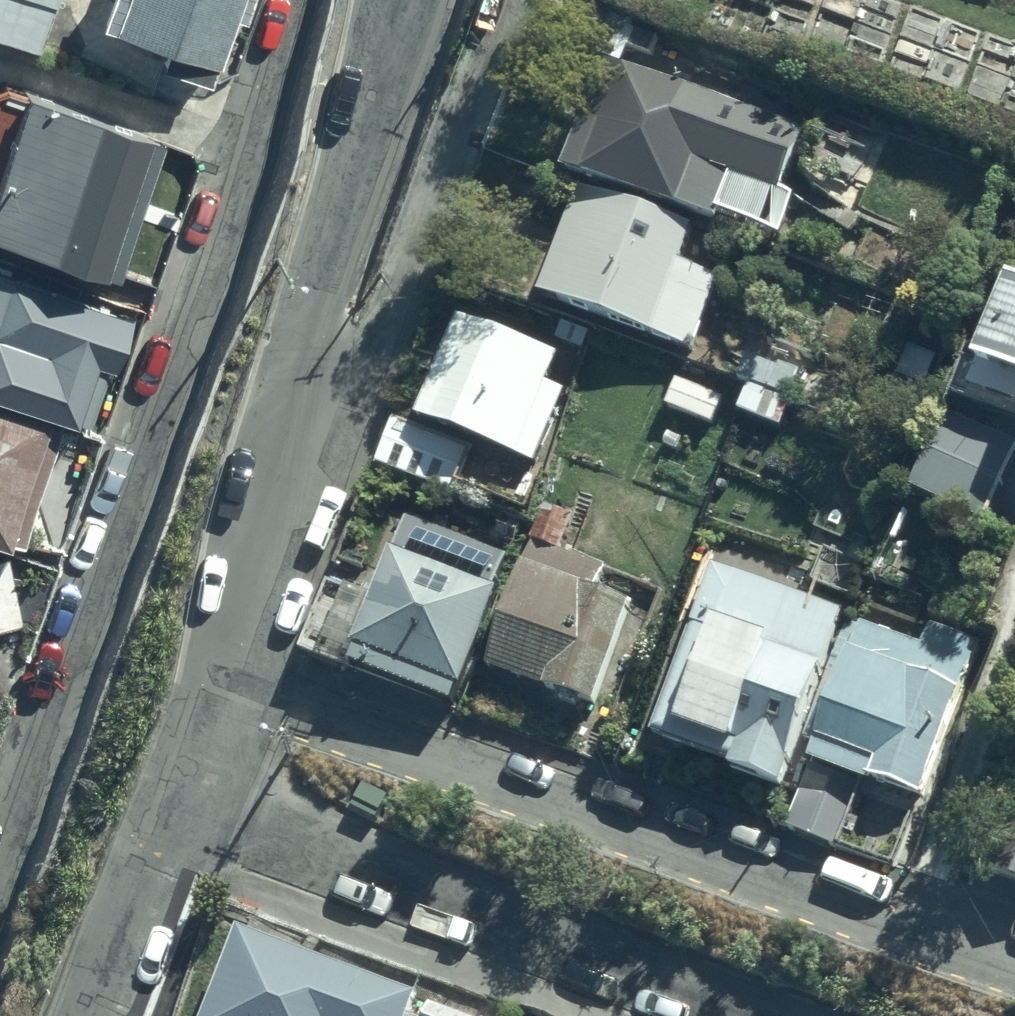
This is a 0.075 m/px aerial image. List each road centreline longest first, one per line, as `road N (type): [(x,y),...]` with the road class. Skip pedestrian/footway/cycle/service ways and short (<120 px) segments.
road 1 (residential): [(0,844),(229,215),(293,0)]
road 2 (residential): [(232,683),(1014,966)]
road 3 (residential): [(183,801),(758,1015)]
road 4 (residential): [(232,683),(258,524),(381,89)]
road 5 (residential): [(99,1015),(183,801)]
road 6 (residential): [(183,801),(232,683)]

